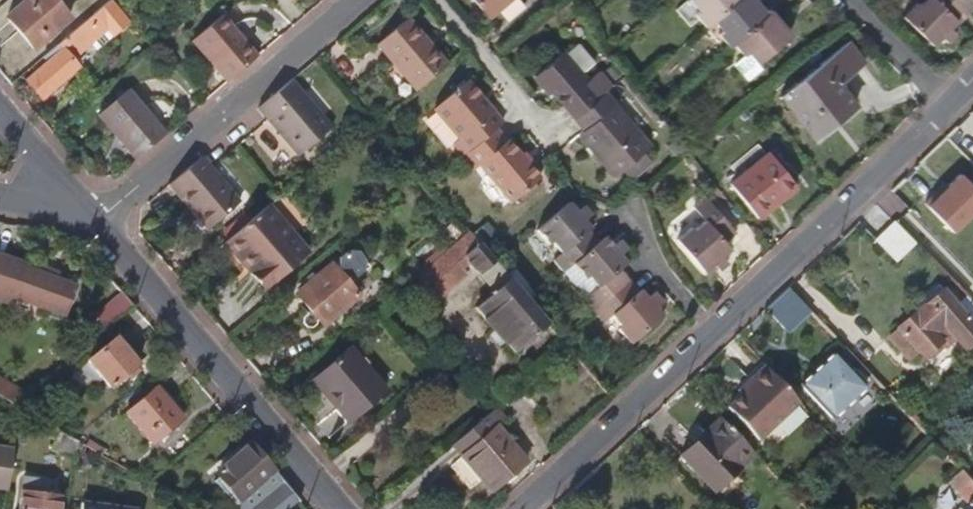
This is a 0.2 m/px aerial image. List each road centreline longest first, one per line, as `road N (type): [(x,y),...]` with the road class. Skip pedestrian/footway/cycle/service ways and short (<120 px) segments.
road 1 (residential): [(521,508),(951,104)]
road 2 (residential): [(341,508),(89,213)]
road 3 (residential): [(89,213),(124,194),(357,0)]
road 4 (residential): [(434,0),(551,139)]
road 5 (residential): [(849,0),(951,104)]
road 6 (residential): [(89,213),(0,109)]

